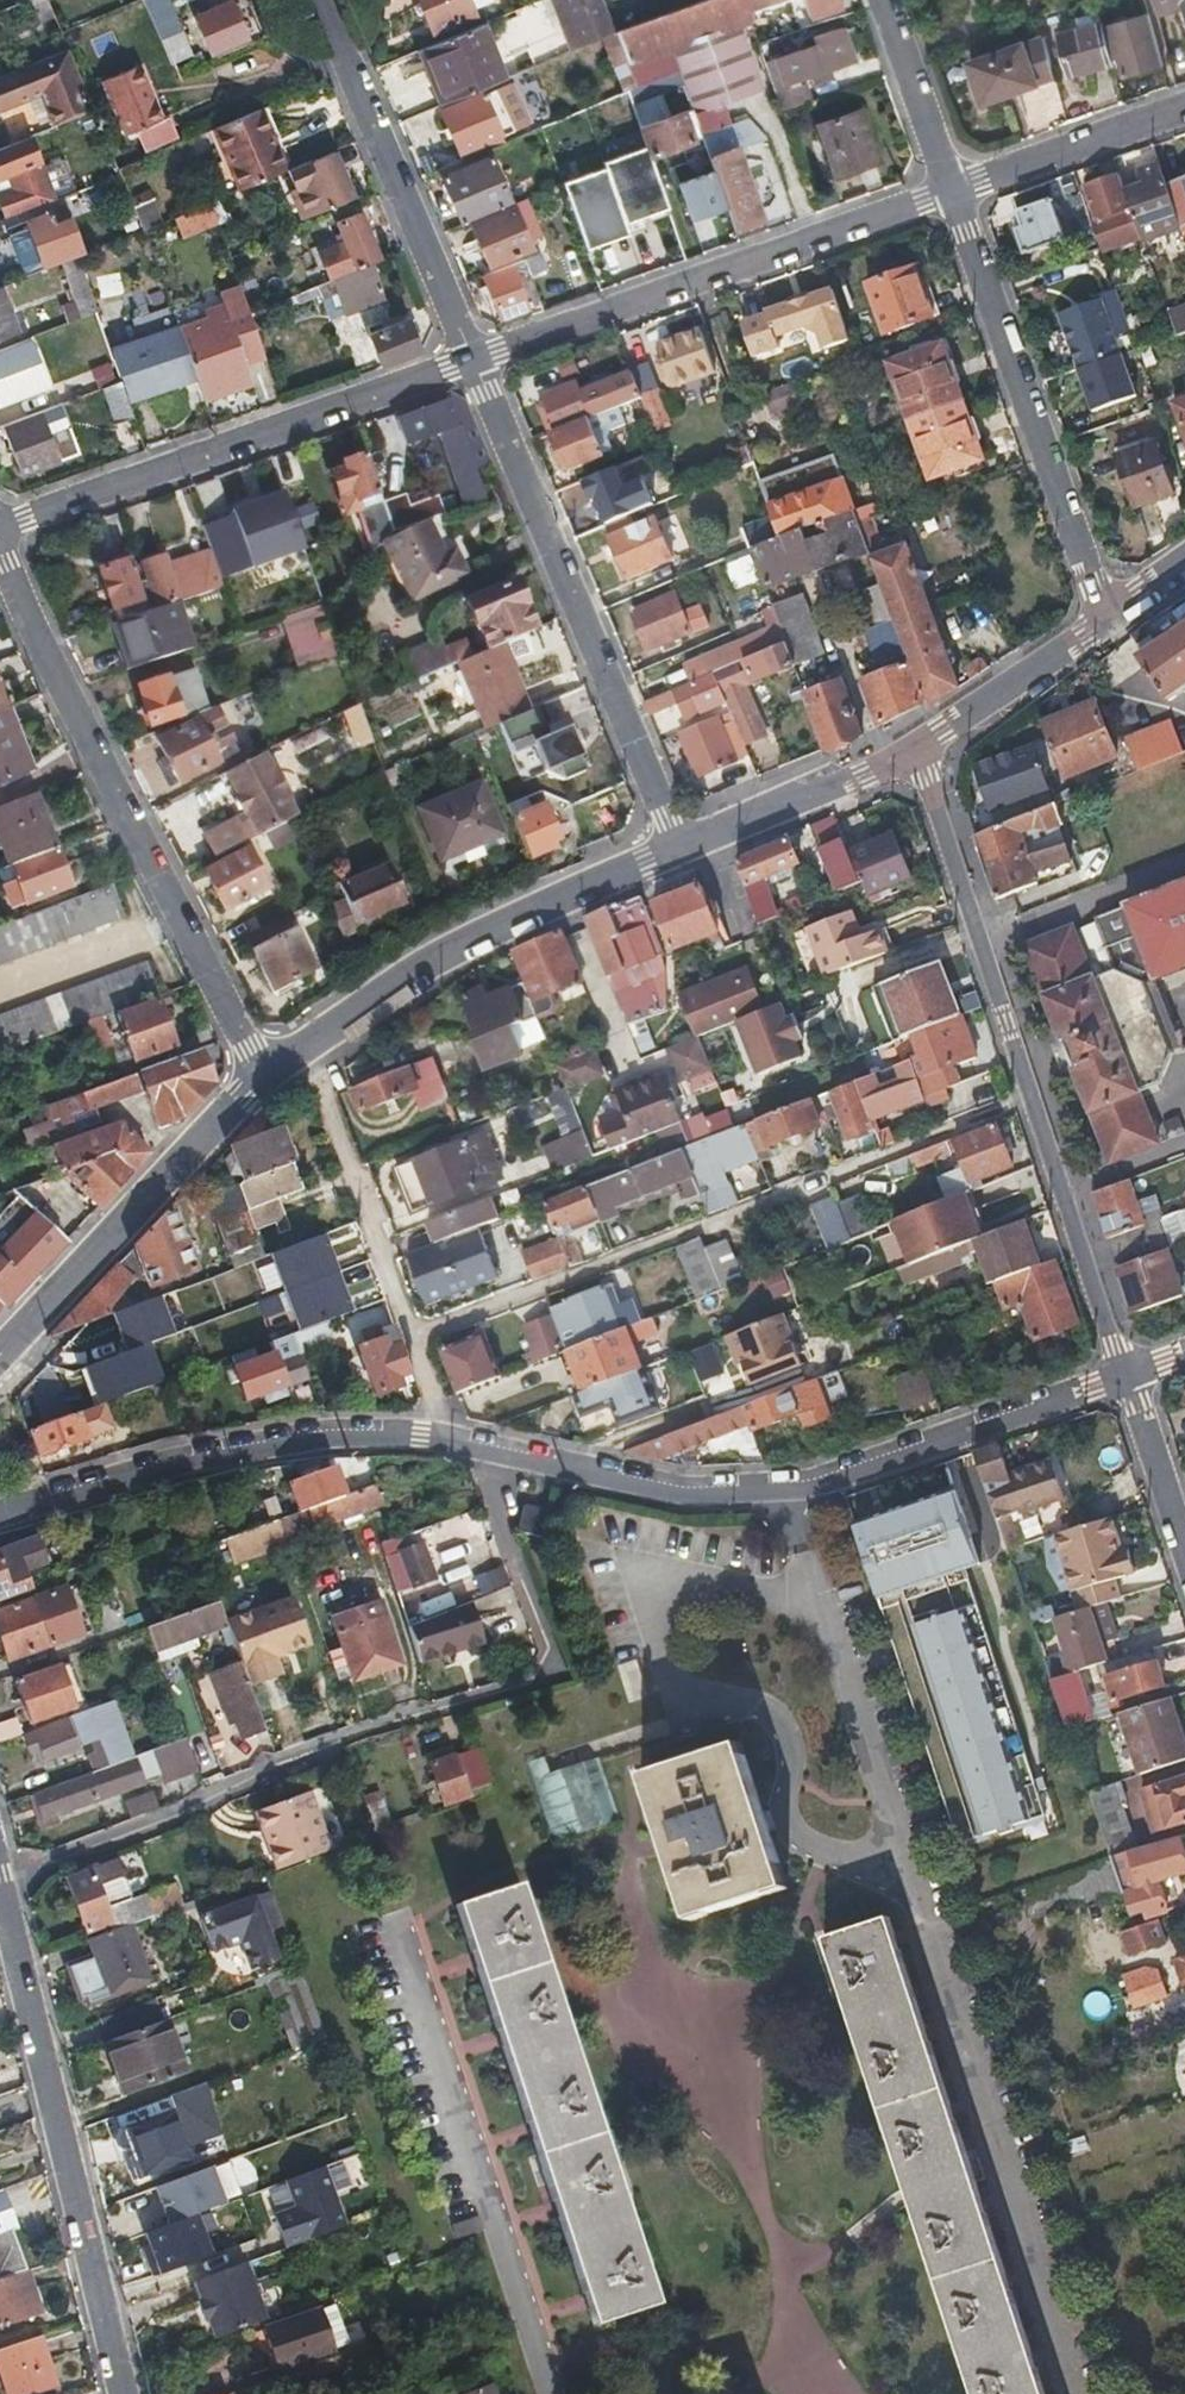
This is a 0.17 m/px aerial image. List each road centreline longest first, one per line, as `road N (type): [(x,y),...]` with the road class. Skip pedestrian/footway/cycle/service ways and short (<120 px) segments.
road 1 (residential): [(1069,2393),(788,1549),(781,1491)]
road 2 (residential): [(0,1516),(343,1436),(483,1444),(660,1513),(781,1491)]
road 3 (residential): [(1126,1375),(913,751)]
road 4 (residential): [(1,532),(7,563),(260,1074)]
road 5 (residential): [(681,851),(475,360)]
road 6 (residential): [(0,1885),(123,2393)]
road 7 (residential): [(952,191),(475,360)]
road 8 (residential): [(475,360),(1,532)]
road 9 (residential): [(681,851),(477,937),(260,1074)]
road 10 (residential): [(1106,619),(952,191)]
road 11 (residential): [(475,360),(323,0)]
road 12 (residential): [(260,1074),(0,1352)]
road 13 (residential): [(781,1491),(1126,1375)]
road 14 (residential): [(913,751),(681,851)]
road 15 (residential): [(1184,108),(952,191)]
road 16 (residential): [(1106,619),(913,751)]
road 17 (residential): [(952,191),(884,0)]
road 18 (residential): [(1126,1375),(1184,1548)]

